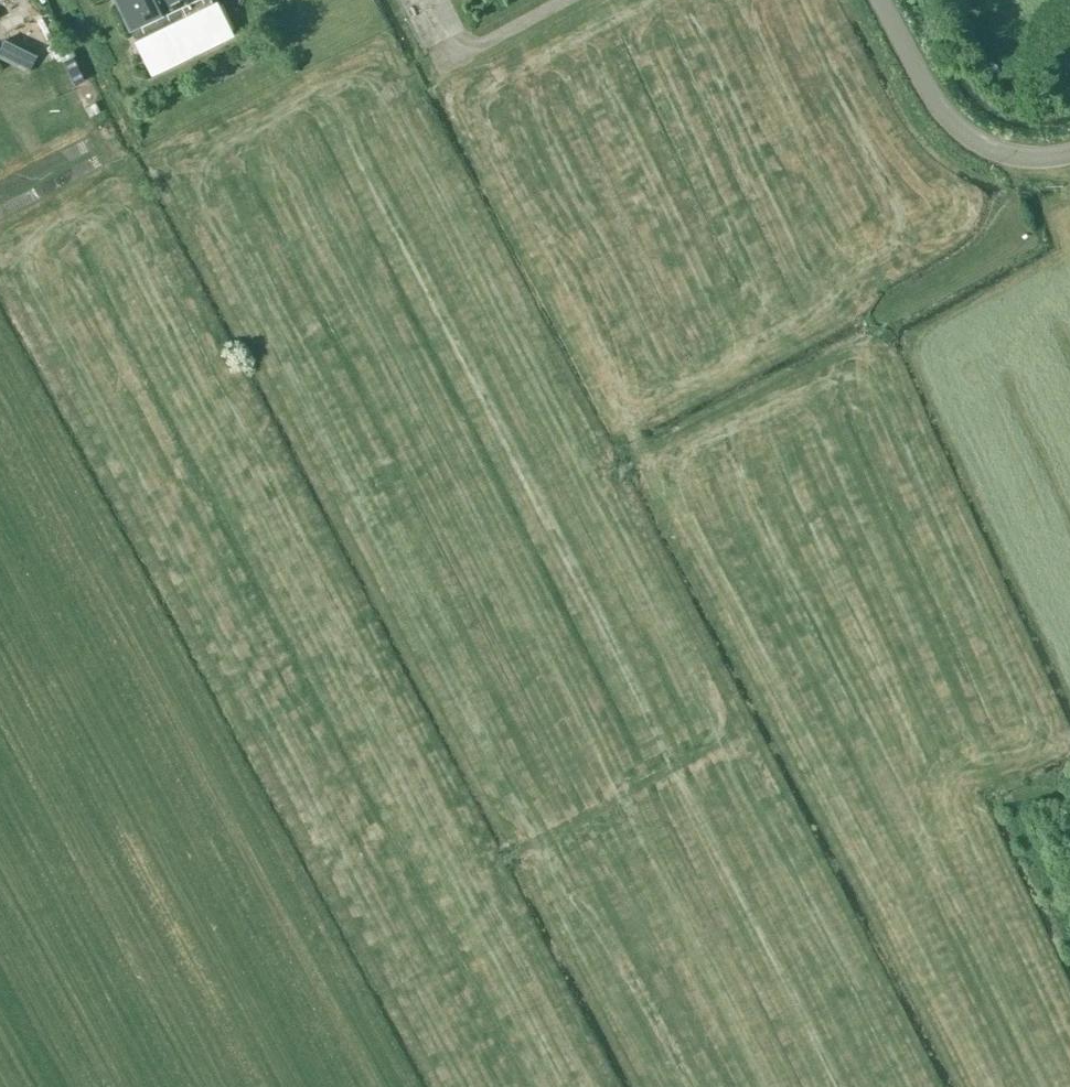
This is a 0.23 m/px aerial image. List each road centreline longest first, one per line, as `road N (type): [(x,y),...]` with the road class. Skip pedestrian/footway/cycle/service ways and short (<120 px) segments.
road 1 (unclassified): [(879,0),(933,98),(961,130),(1004,152),(1069,152)]

